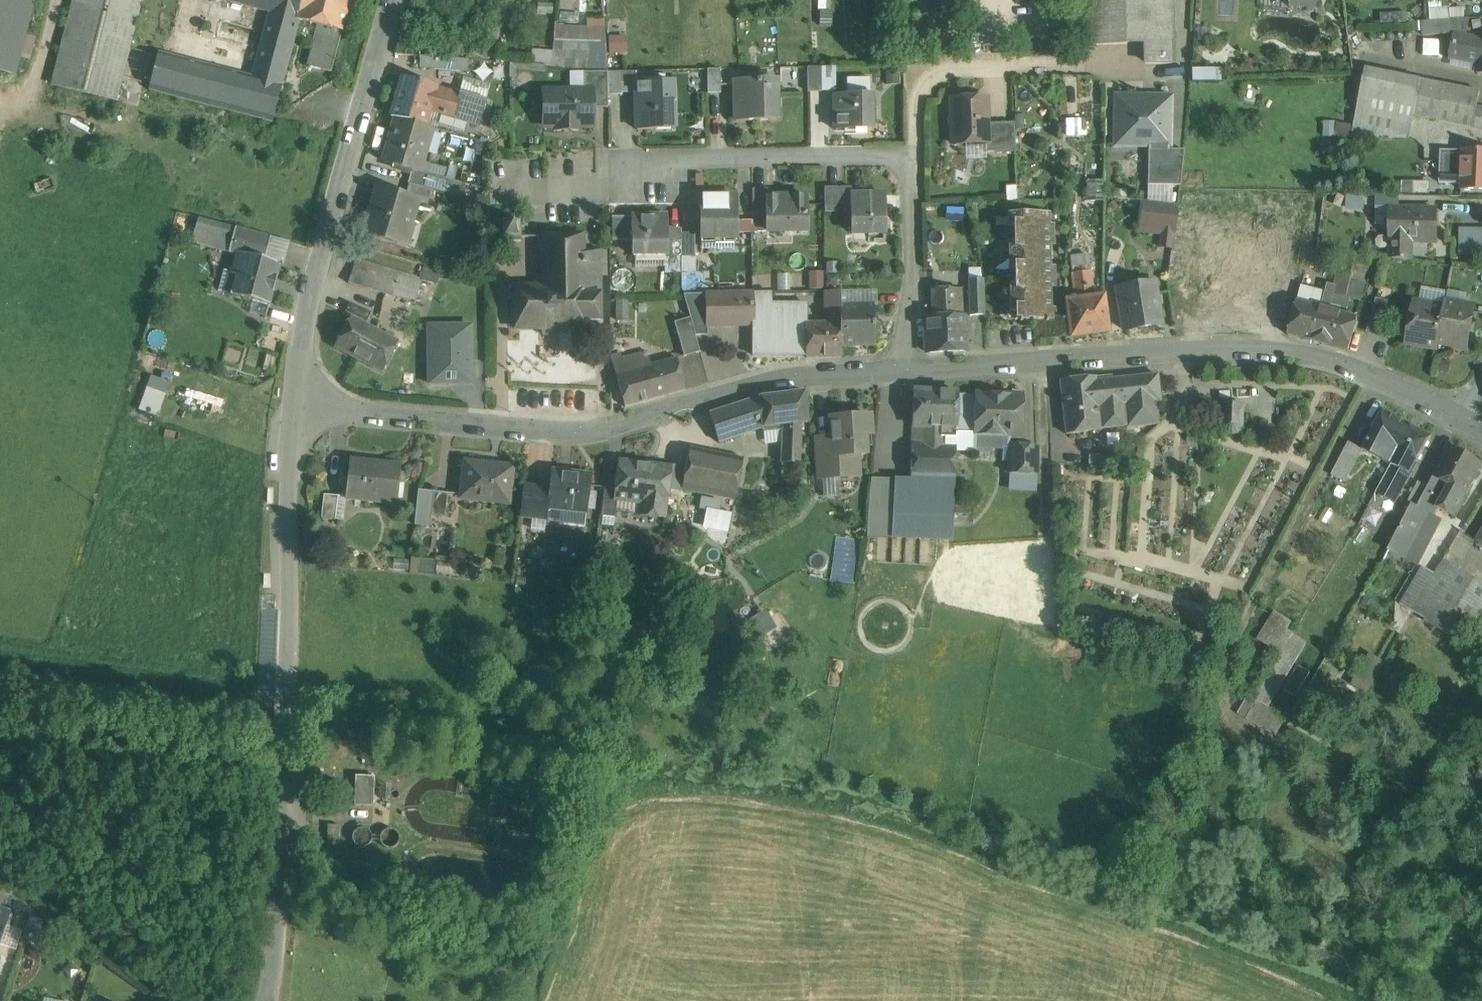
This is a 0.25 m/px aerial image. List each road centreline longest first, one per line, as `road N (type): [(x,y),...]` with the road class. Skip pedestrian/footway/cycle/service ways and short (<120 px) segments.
road 1 (tertiary): [(901,370),(760,383),(589,430),(294,402)]
road 2 (tertiary): [(1480,425),(1340,363),(1272,351),(901,370)]
road 3 (residential): [(294,402),(284,770),(268,963)]
road 4 (tertiary): [(397,0),(308,312),(294,402)]
road 5 (residential): [(916,169),(913,99),(923,78),(943,69),(1121,65)]
road 6 (residential): [(916,169),(882,156),(629,153)]
road 7 (residential): [(901,370),(916,169)]

